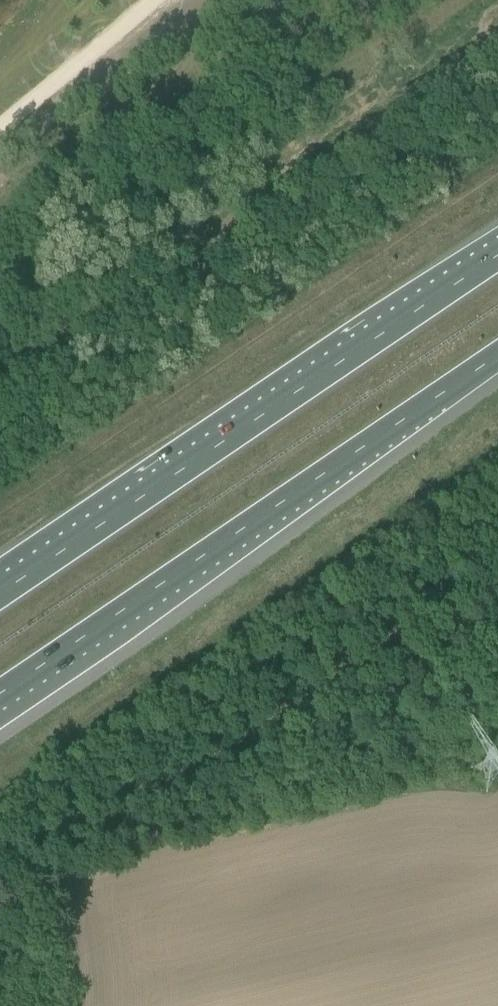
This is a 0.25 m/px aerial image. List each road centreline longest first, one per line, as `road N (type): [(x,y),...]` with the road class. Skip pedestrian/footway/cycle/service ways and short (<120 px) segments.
road 1 (motorway): [(497,255),(0,593)]
road 2 (motorway): [(0,693),(497,355)]

